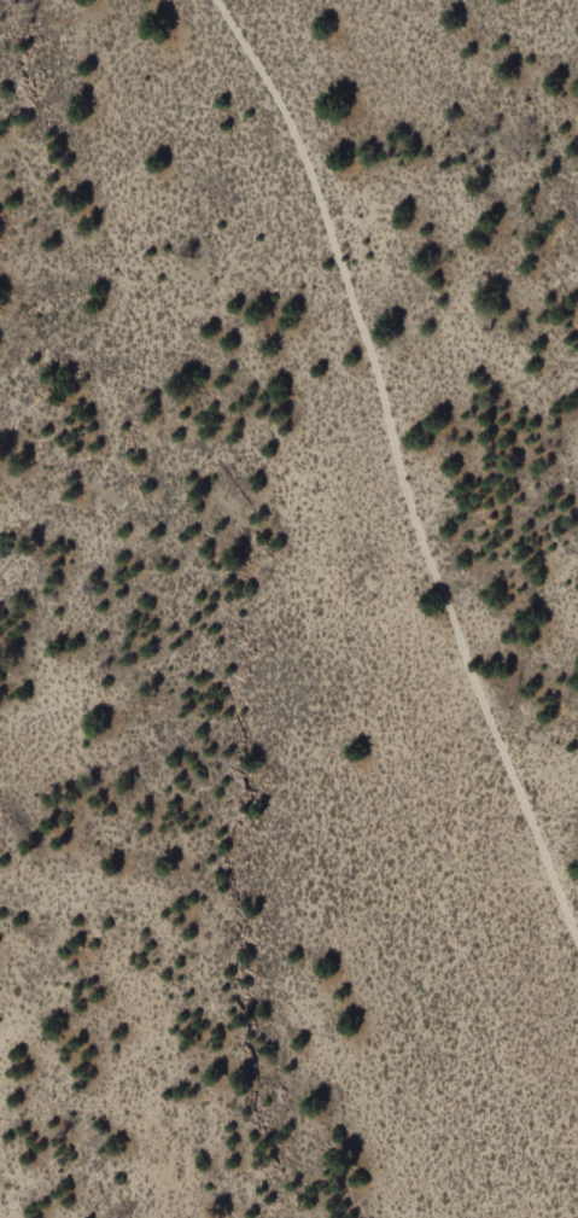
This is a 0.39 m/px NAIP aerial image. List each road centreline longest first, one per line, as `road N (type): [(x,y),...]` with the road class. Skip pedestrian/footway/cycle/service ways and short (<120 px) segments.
road 1 (track): [(577,928),(405,474),(308,151),(221,0)]

